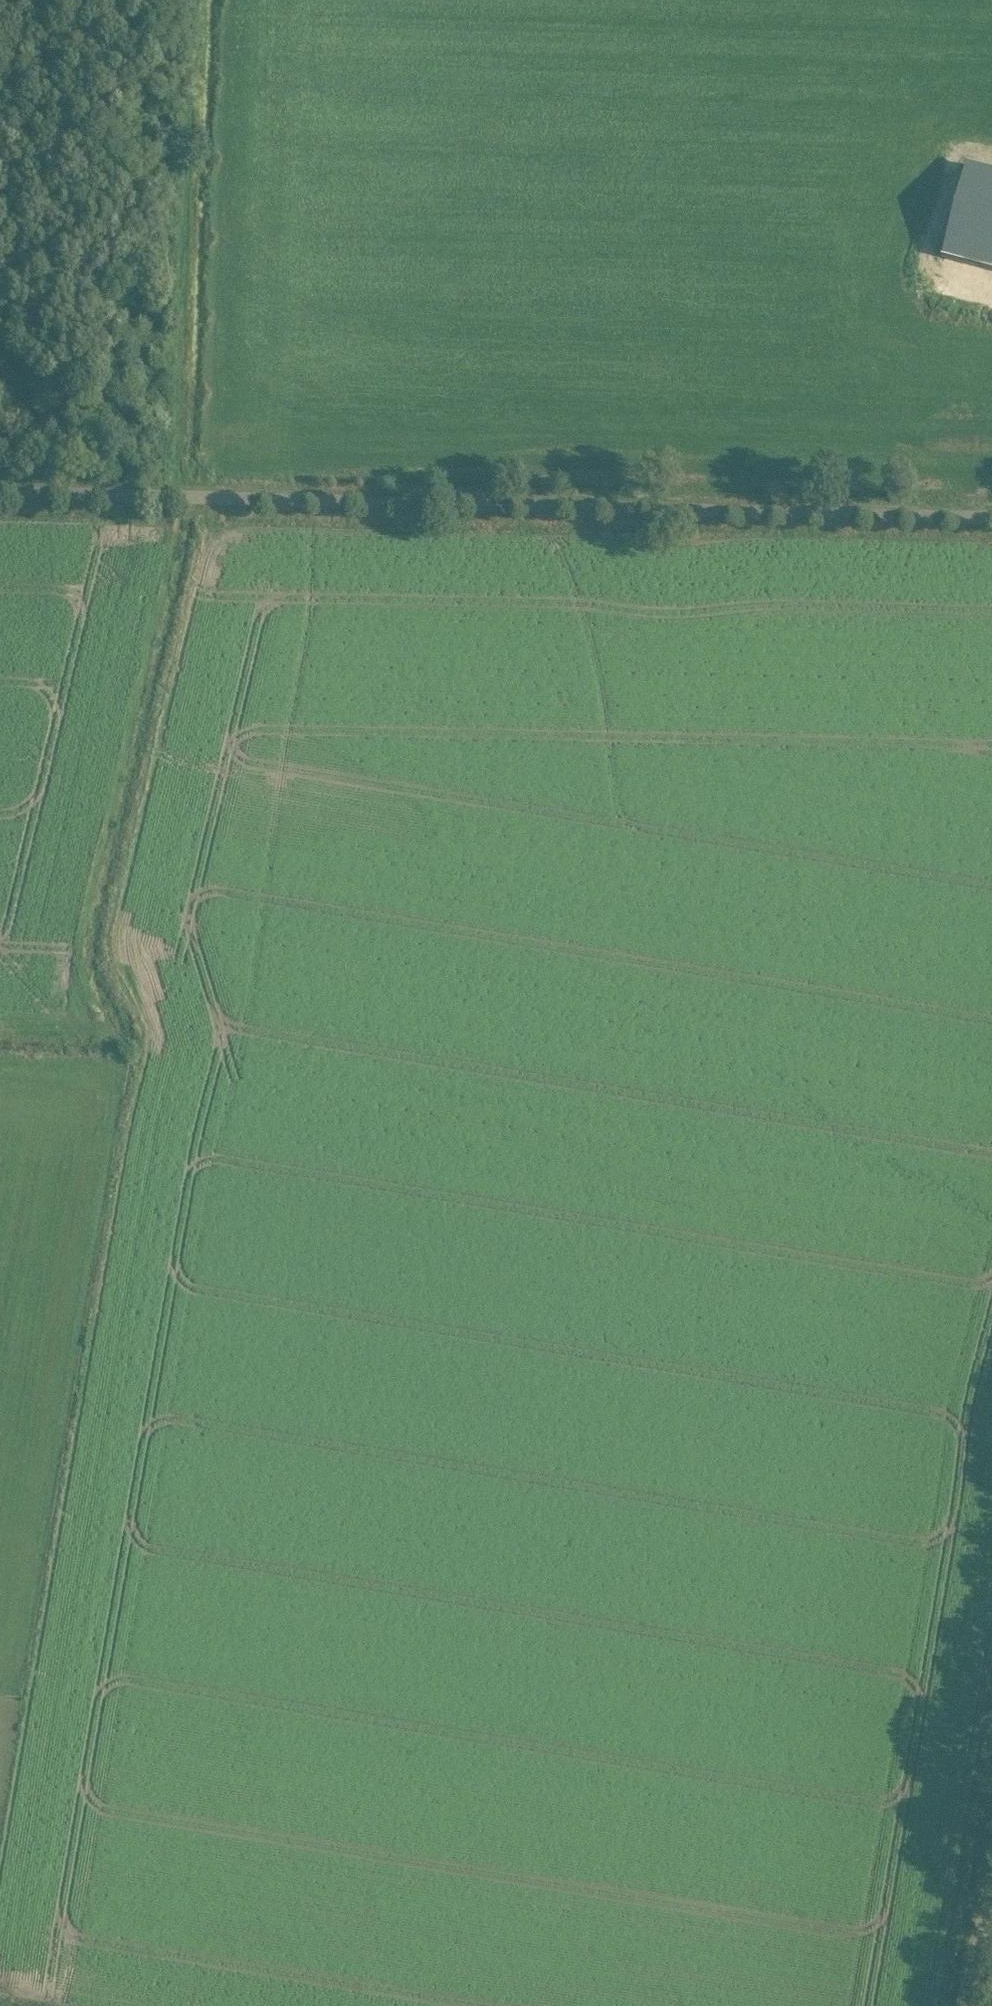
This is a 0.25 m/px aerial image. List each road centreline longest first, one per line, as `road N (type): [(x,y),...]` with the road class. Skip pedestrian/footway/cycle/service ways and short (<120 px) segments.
road 1 (unclassified): [(991,523),(0,496)]
road 2 (unclassified): [(971,2005),(991,1878)]

